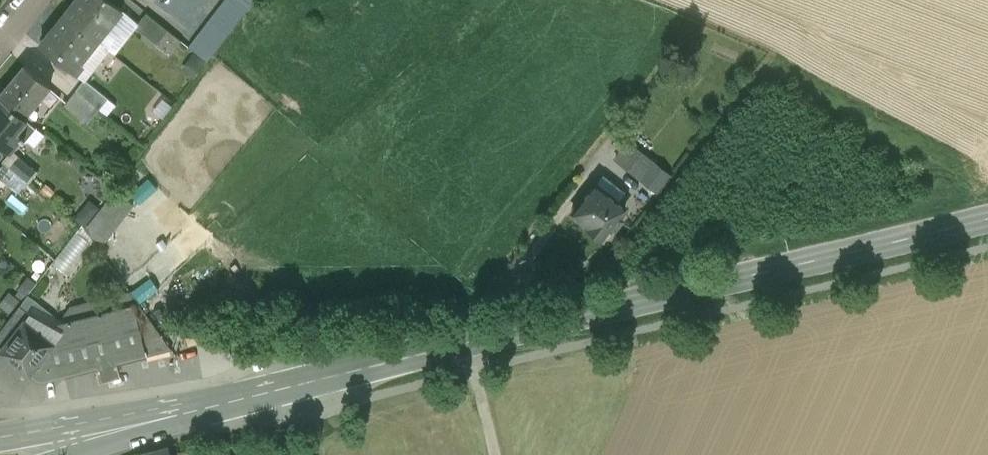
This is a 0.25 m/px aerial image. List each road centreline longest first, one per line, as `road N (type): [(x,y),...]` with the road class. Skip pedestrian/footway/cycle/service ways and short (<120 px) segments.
road 1 (secondary): [(23,454),(987,217)]

